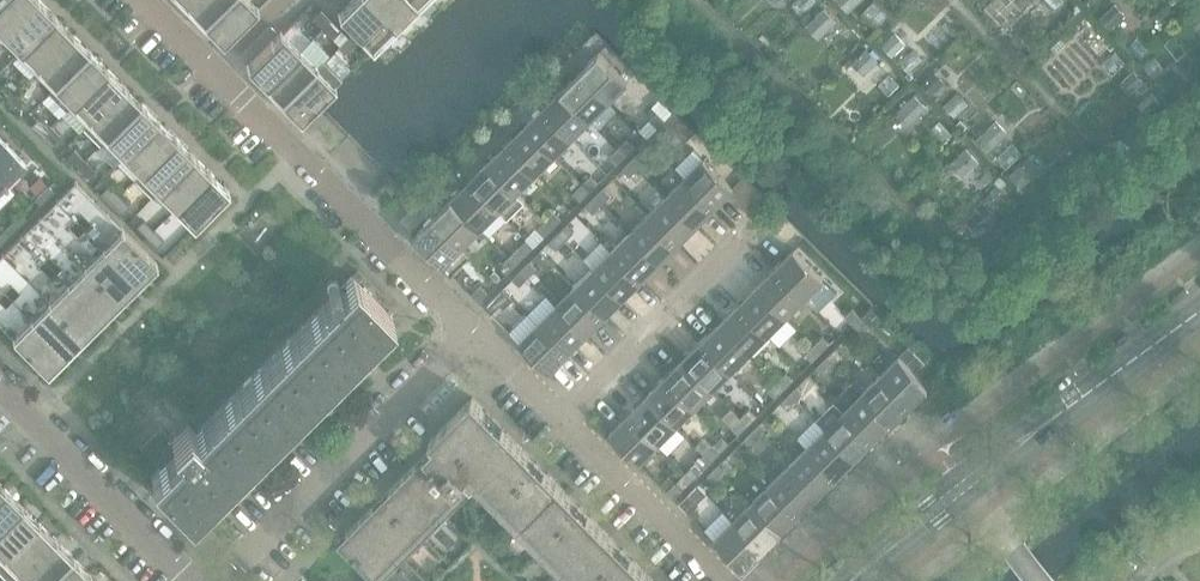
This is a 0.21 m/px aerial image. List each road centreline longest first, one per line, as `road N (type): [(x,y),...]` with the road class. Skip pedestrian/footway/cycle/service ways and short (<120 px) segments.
road 1 (residential): [(472,332),(219,77)]
road 2 (residential): [(228,580),(472,332)]
road 3 (residential): [(194,580),(0,388)]
road 4 (residential): [(570,422),(753,236)]
road 5 (tertiary): [(865,565),(914,539),(1018,459),(1049,418)]
road 6 (tertiary): [(1049,418),(955,475),(865,565)]
road 7 (residential): [(724,579),(570,422)]
road 8 (tertiary): [(1049,418),(1199,309)]
road 9 (residential): [(570,422),(472,332)]

